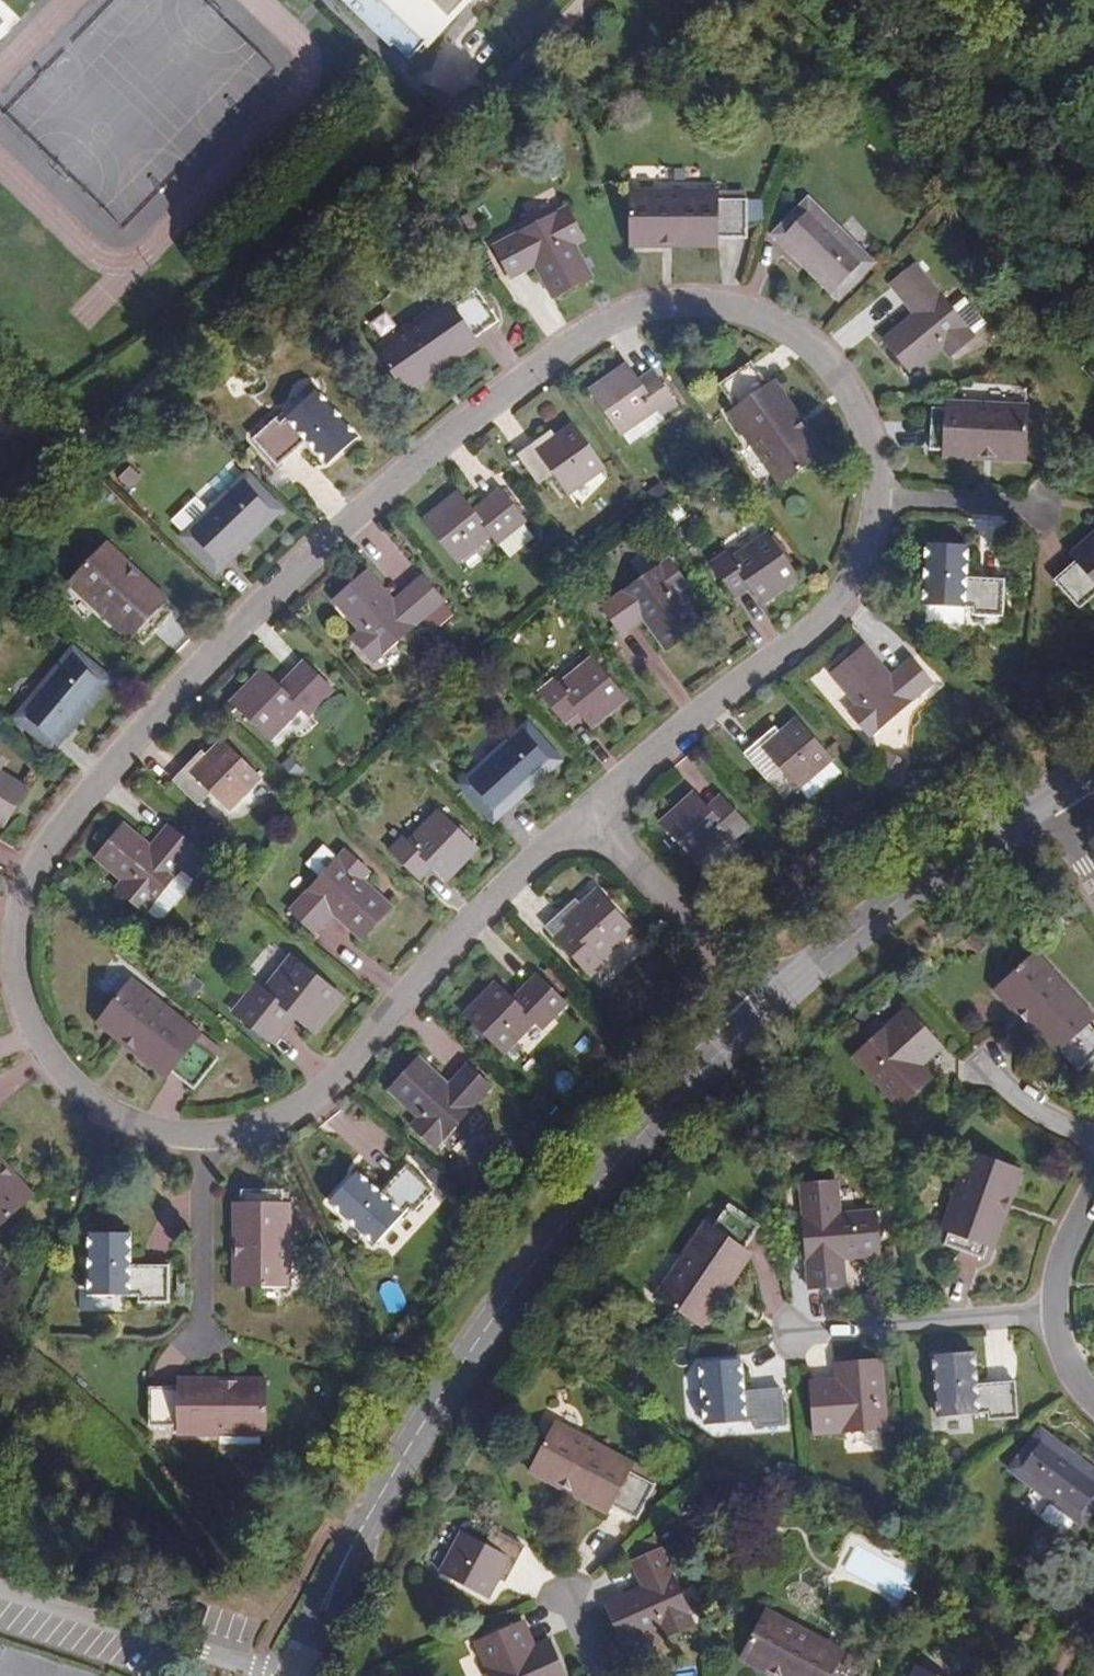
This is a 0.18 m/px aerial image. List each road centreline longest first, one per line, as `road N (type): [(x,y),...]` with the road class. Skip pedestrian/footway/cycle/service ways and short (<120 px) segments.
road 1 (residential): [(213,1131),(120,1117),(59,1072),(12,968),(15,903),(40,849),(337,530),(583,336),(646,303),(712,304),(780,324),(852,381),(876,466),(874,494)]
road 2 (tertiary): [(761,1015),(591,1196),(504,1305),(351,1542),(290,1675)]
road 3 (residential): [(576,815),(316,1094),(213,1131)]
road 4 (residential): [(874,494),(859,569),(815,625),(576,815)]
road 5 (tertiary): [(1045,810),(761,1015)]
road 6 (residential): [(576,815),(761,1015)]
road 7 (residential): [(1055,1314),(789,1330)]
road 8 (residential): [(203,1345),(213,1131)]
road 9 (residential): [(874,494),(1041,504)]
road 10 (residential): [(1055,1314),(1060,1262),(1093,1192)]

